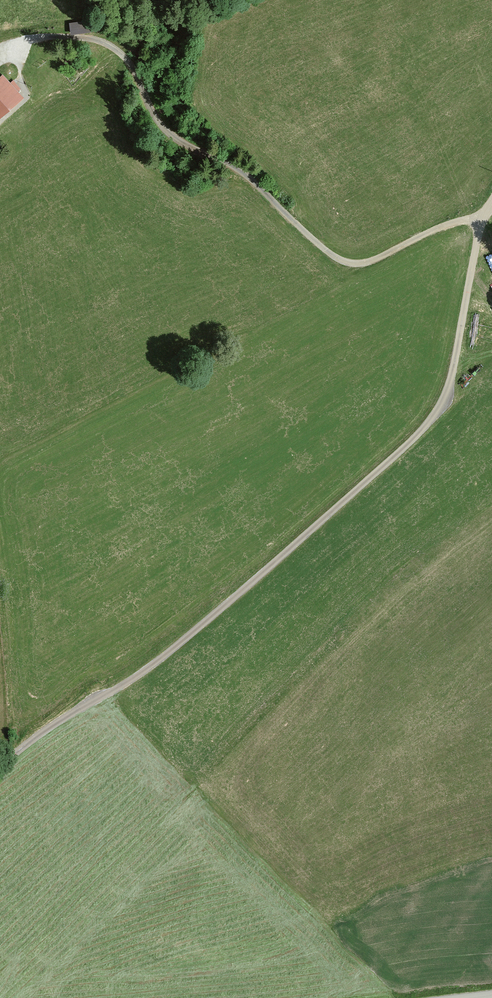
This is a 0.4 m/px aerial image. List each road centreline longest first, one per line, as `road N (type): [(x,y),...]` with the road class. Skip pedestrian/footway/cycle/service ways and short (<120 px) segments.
road 1 (track): [(491,201),(452,373),(429,422),(221,613),(0,767)]
road 2 (track): [(484,217),(367,265),(341,262),(245,173),(195,150),(151,111),(142,73),(111,48),(87,37),(31,40),(7,58)]

